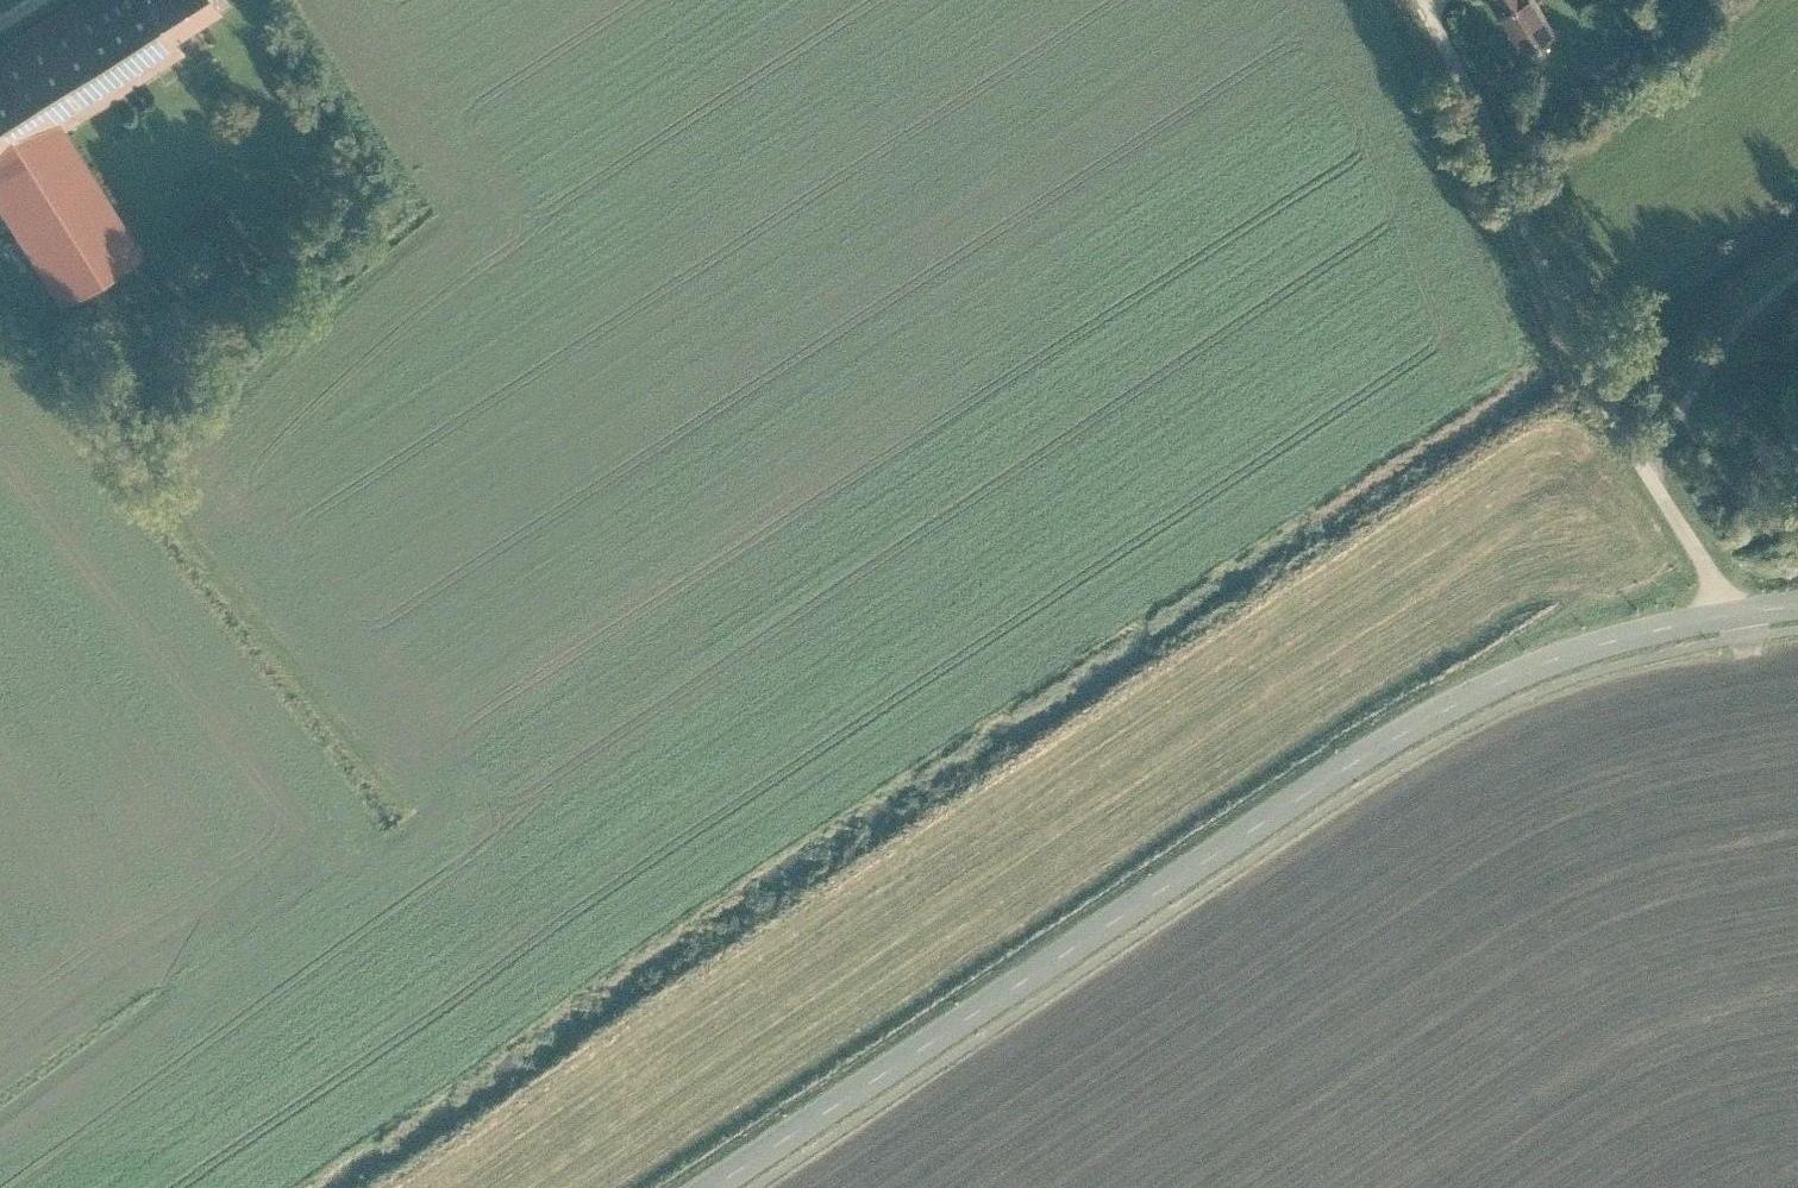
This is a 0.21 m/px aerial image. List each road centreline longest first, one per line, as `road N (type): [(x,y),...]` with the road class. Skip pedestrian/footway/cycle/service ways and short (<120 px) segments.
road 1 (residential): [(706,1187),(1414,725),(1534,667),(1725,613)]
road 2 (residential): [(1725,613),(1576,335),(1417,0)]

